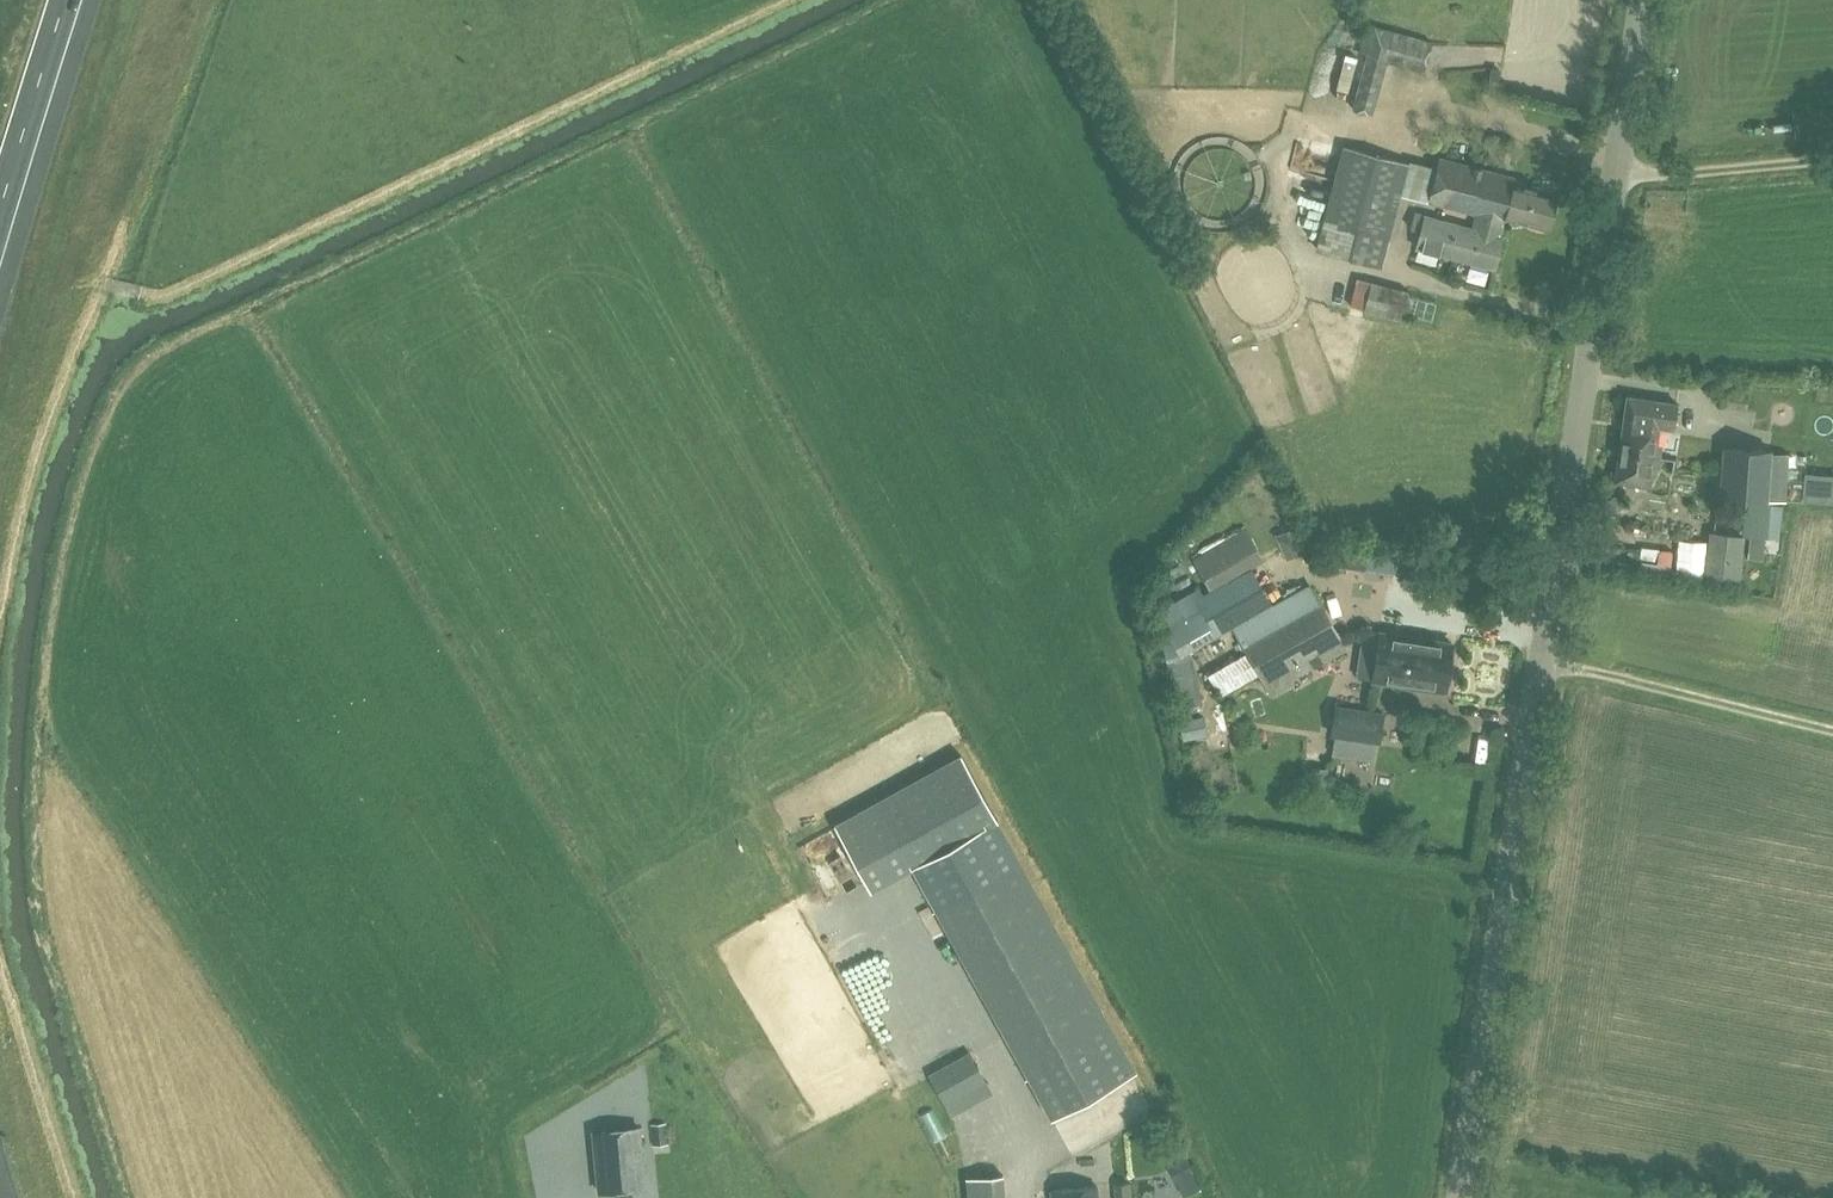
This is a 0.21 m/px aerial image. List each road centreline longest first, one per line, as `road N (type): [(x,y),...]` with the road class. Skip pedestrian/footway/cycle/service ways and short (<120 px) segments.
road 1 (unclassified): [(1460,1197),(1643,0)]
road 2 (motorway): [(0,212),(66,0)]

